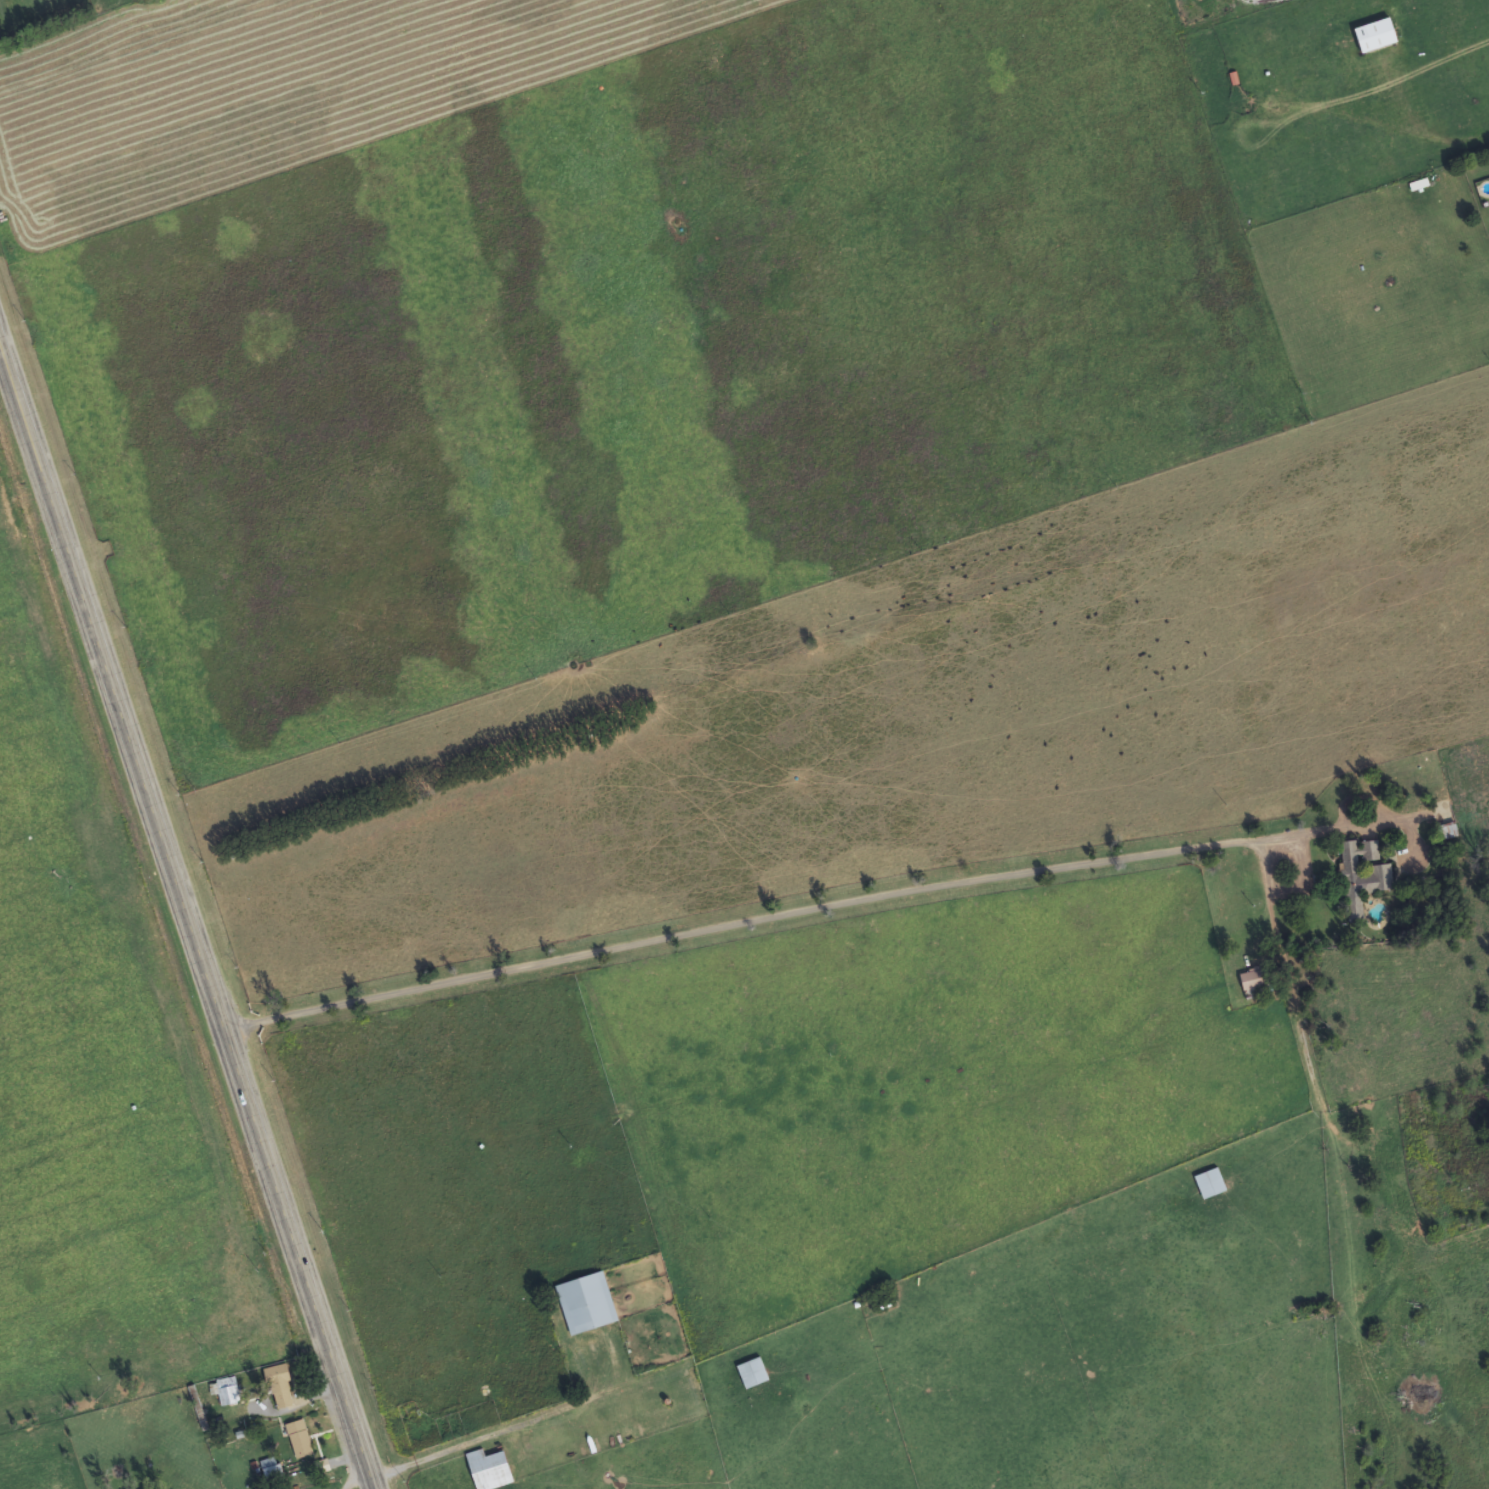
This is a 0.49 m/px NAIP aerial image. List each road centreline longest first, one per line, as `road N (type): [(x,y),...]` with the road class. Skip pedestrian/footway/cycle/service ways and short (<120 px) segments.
road 1 (residential): [(365,1464),(649,1391),(1291,1121),(1283,883),(1252,847),(223,1029)]
road 2 (primary): [(373,1488),(0,348)]

